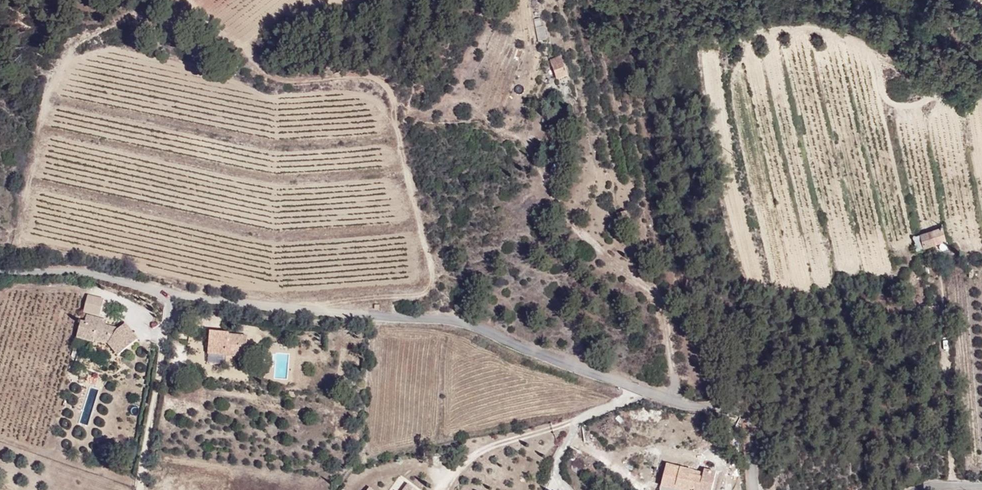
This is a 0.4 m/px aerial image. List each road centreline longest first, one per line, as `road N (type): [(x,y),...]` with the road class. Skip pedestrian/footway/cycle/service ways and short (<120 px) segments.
road 1 (unclassified): [(639,389),(471,322),(292,311),(76,271),(0,272)]
road 2 (unclassified): [(756,489),(742,412),(694,408),(639,389)]
road 3 (residential): [(639,389),(575,422),(556,468),(565,489)]

